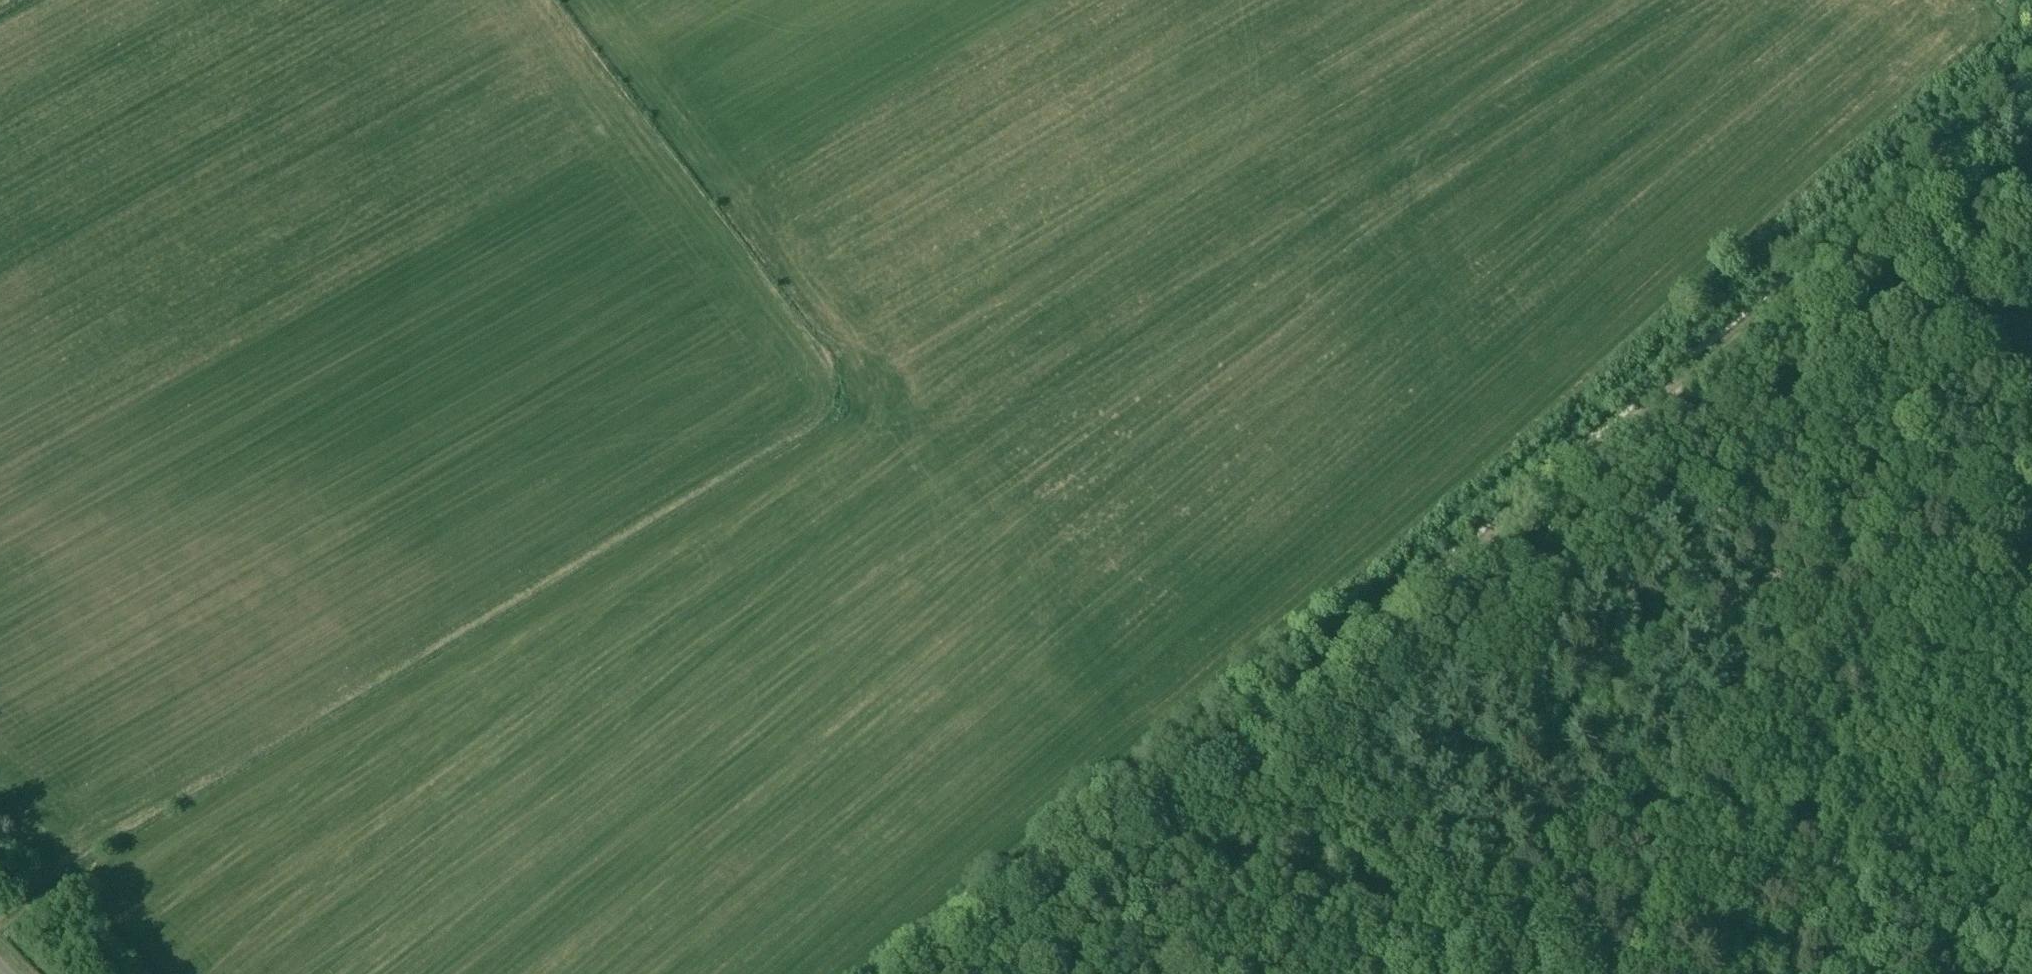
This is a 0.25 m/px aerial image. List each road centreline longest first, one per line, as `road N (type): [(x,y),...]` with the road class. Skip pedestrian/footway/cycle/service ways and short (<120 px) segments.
road 1 (track): [(2031,82),(959,973)]

